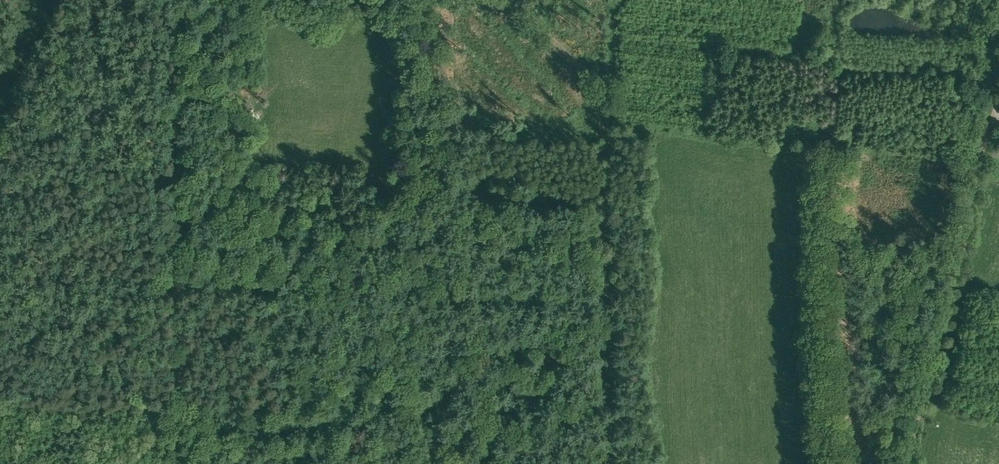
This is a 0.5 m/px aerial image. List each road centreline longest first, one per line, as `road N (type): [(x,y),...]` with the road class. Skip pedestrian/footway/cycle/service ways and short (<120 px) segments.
road 1 (track): [(906,463),(998,104)]

